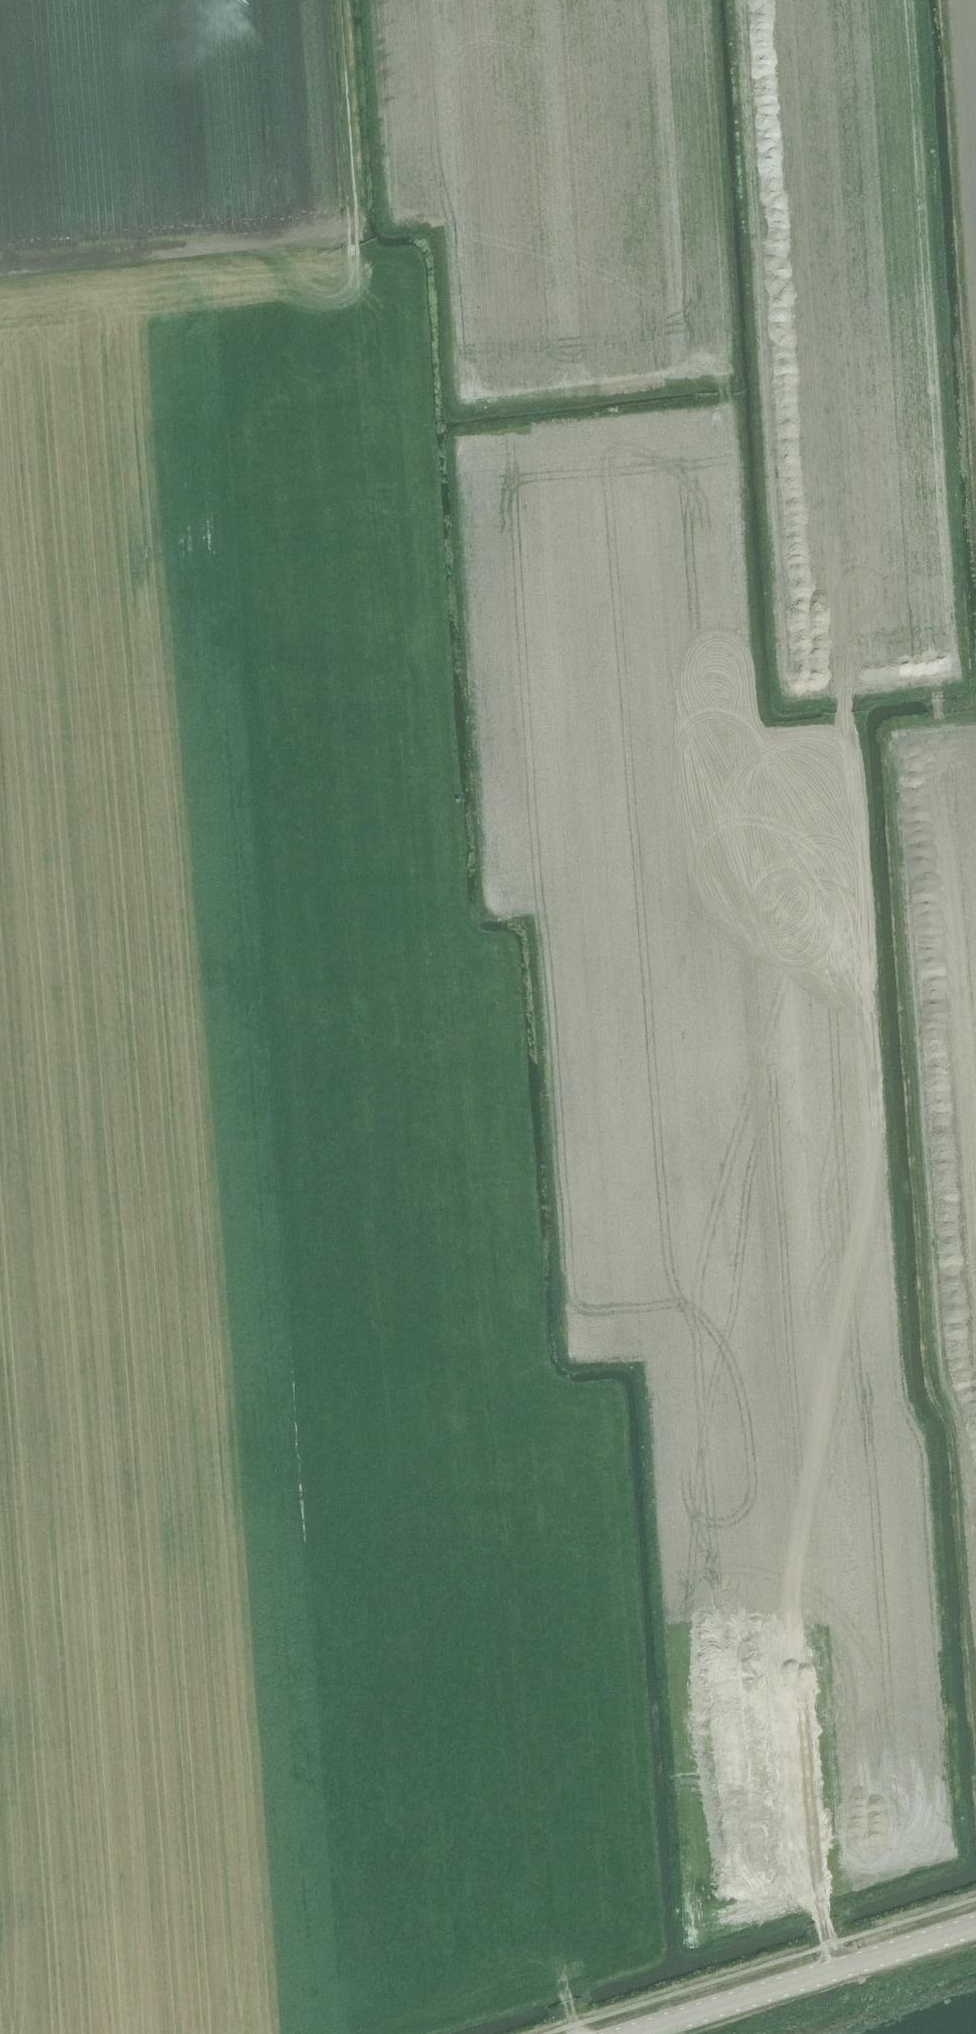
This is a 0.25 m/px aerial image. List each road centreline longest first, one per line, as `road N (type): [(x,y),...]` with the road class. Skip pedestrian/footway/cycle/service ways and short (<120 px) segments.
road 1 (tertiary): [(627,2033),(975,1925)]

